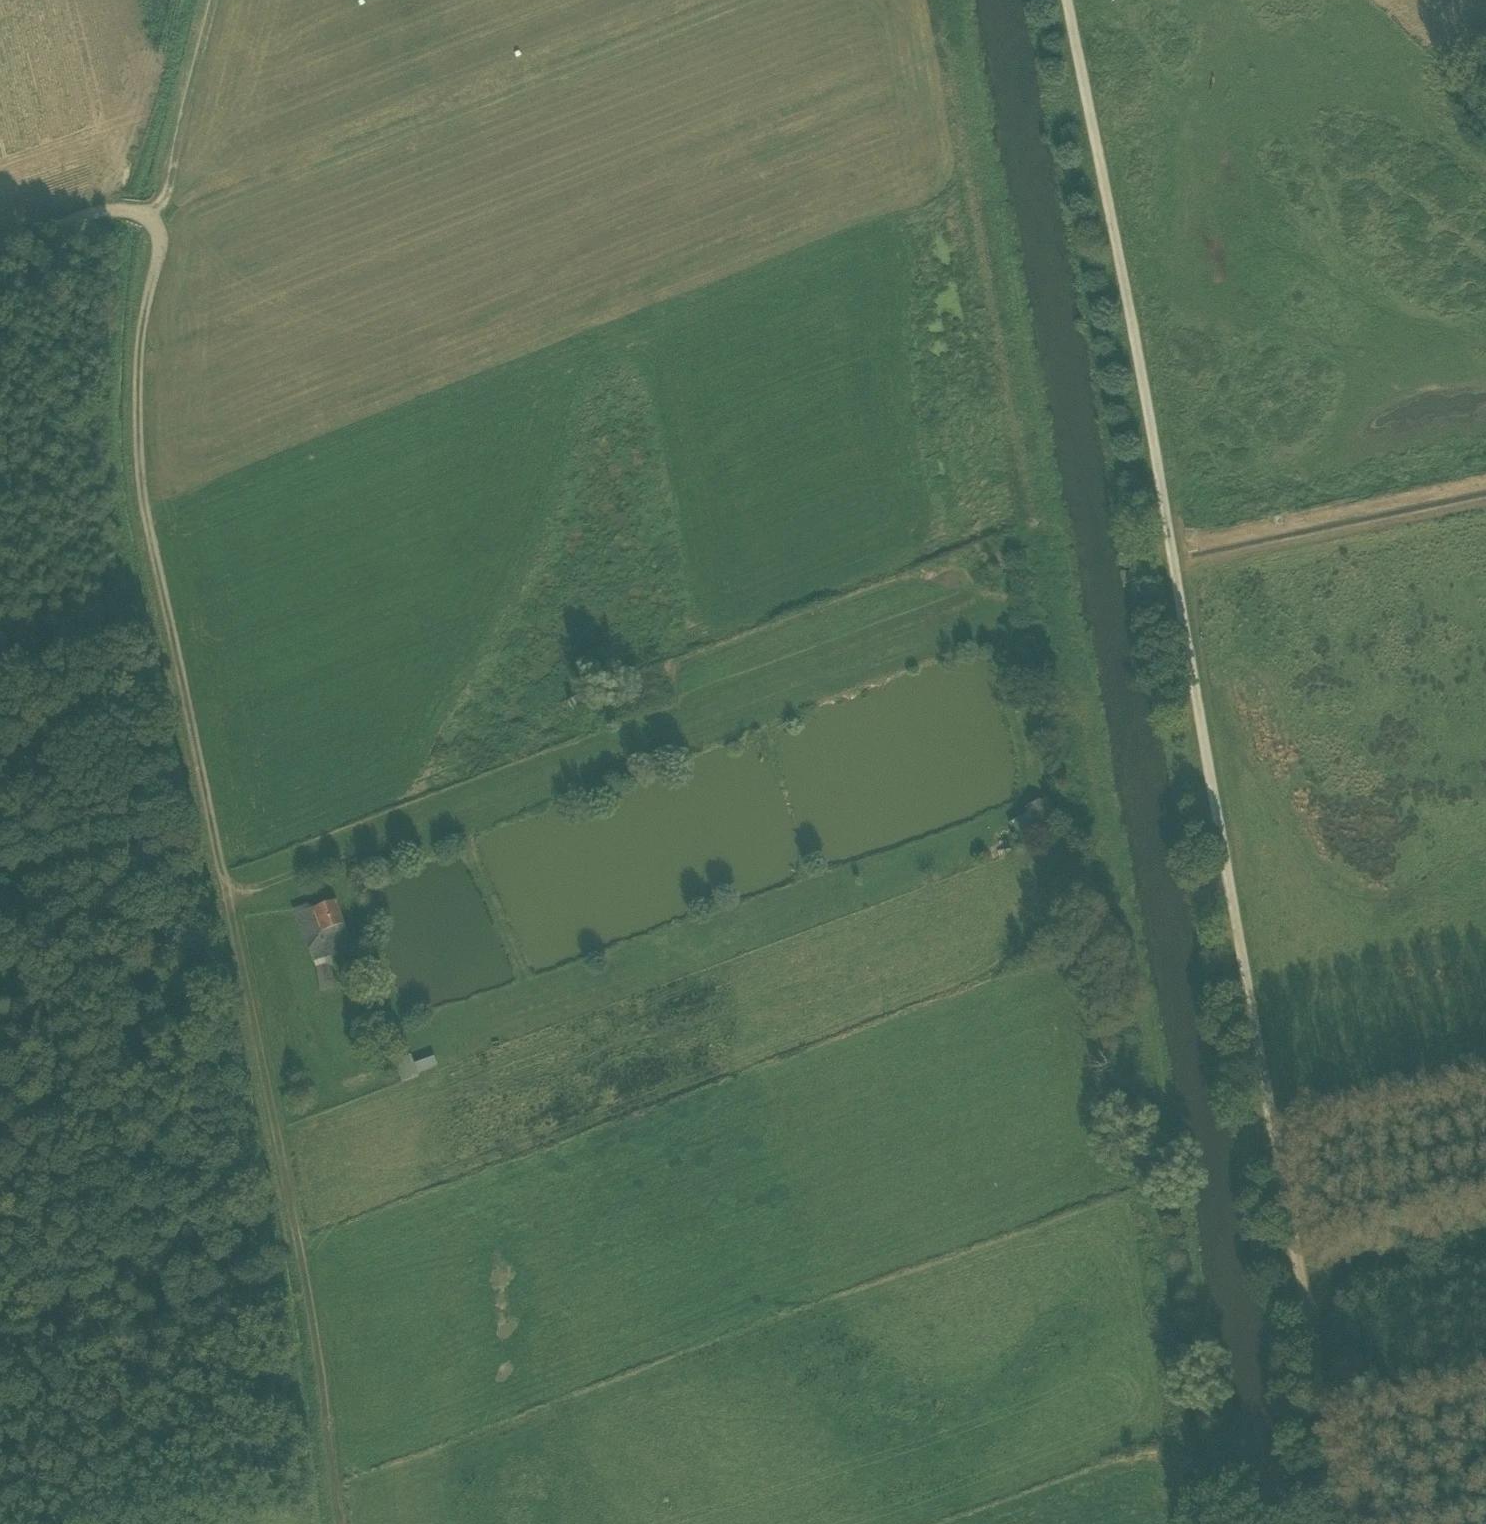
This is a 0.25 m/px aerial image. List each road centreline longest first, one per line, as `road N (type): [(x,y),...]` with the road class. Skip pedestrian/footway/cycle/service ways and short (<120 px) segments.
road 1 (track): [(1349,1523),(1076,0)]
road 2 (track): [(166,212),(144,302),(145,495),(314,1290),(342,1523)]
road 3 (track): [(220,0),(166,212)]
road 4 (track): [(0,247),(112,209),(166,212)]

